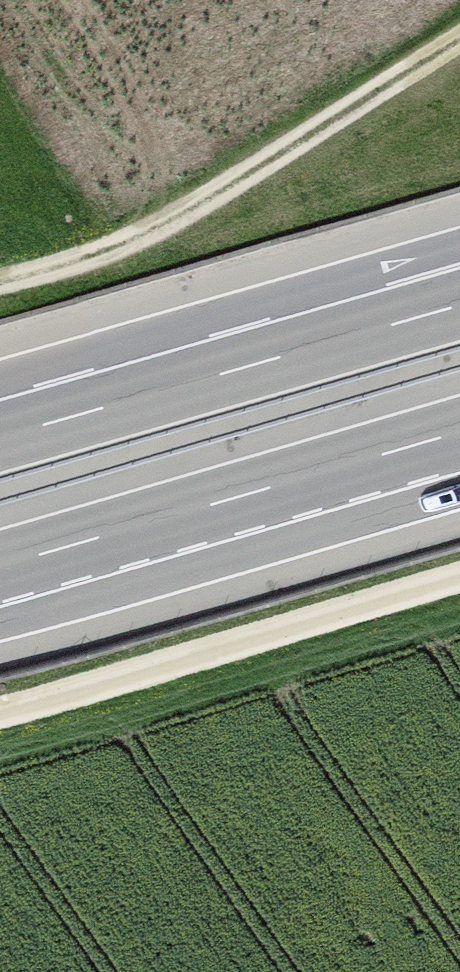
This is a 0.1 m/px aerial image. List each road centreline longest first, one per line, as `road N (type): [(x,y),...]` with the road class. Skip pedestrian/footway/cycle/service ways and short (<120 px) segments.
road 1 (track): [(459,41),(102,248),(0,279)]
road 2 (motorway): [(459,303),(0,439)]
road 3 (motorway): [(0,564),(459,431)]
road 4 (track): [(0,714),(459,587)]

